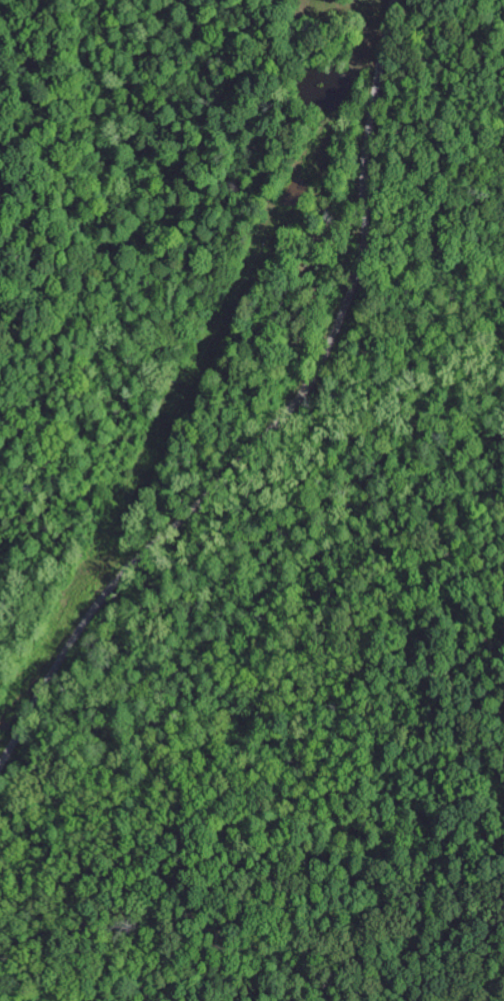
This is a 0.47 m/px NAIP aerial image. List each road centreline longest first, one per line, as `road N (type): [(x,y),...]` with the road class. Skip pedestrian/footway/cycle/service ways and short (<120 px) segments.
road 1 (residential): [(0,767),(102,599),(268,434),(315,375),(361,267),(367,146),(396,0)]

